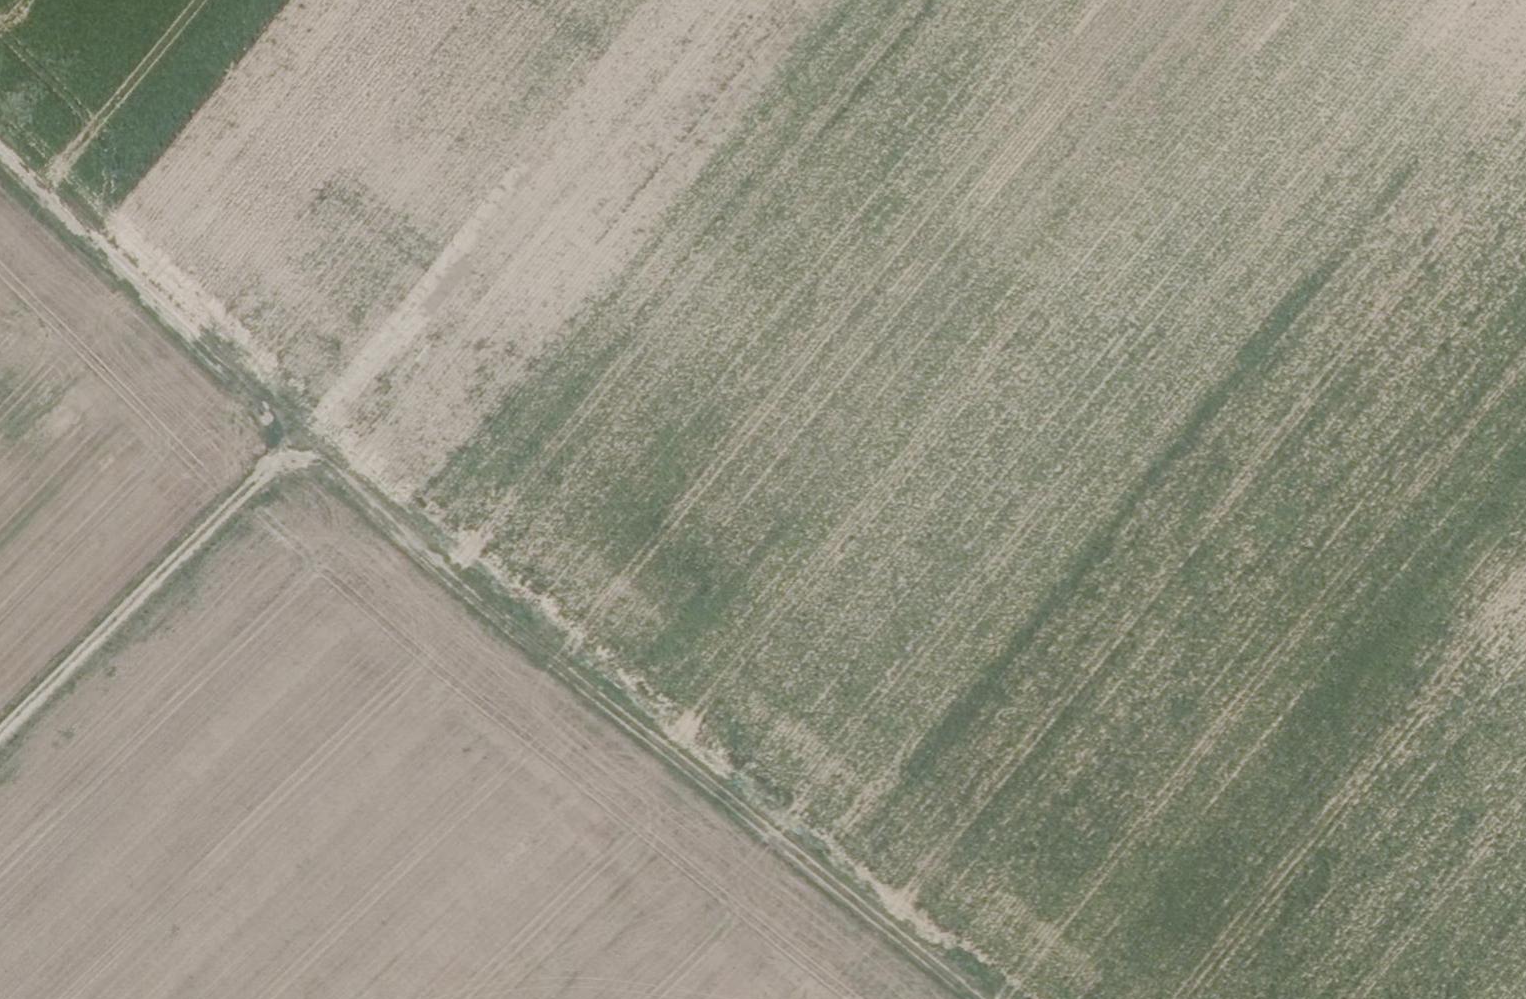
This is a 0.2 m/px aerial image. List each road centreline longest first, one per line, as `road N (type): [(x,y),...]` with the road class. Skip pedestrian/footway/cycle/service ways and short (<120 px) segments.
road 1 (track): [(955,998),(287,451)]
road 2 (track): [(287,451),(256,407),(0,159)]
road 3 (track): [(287,451),(0,737)]

